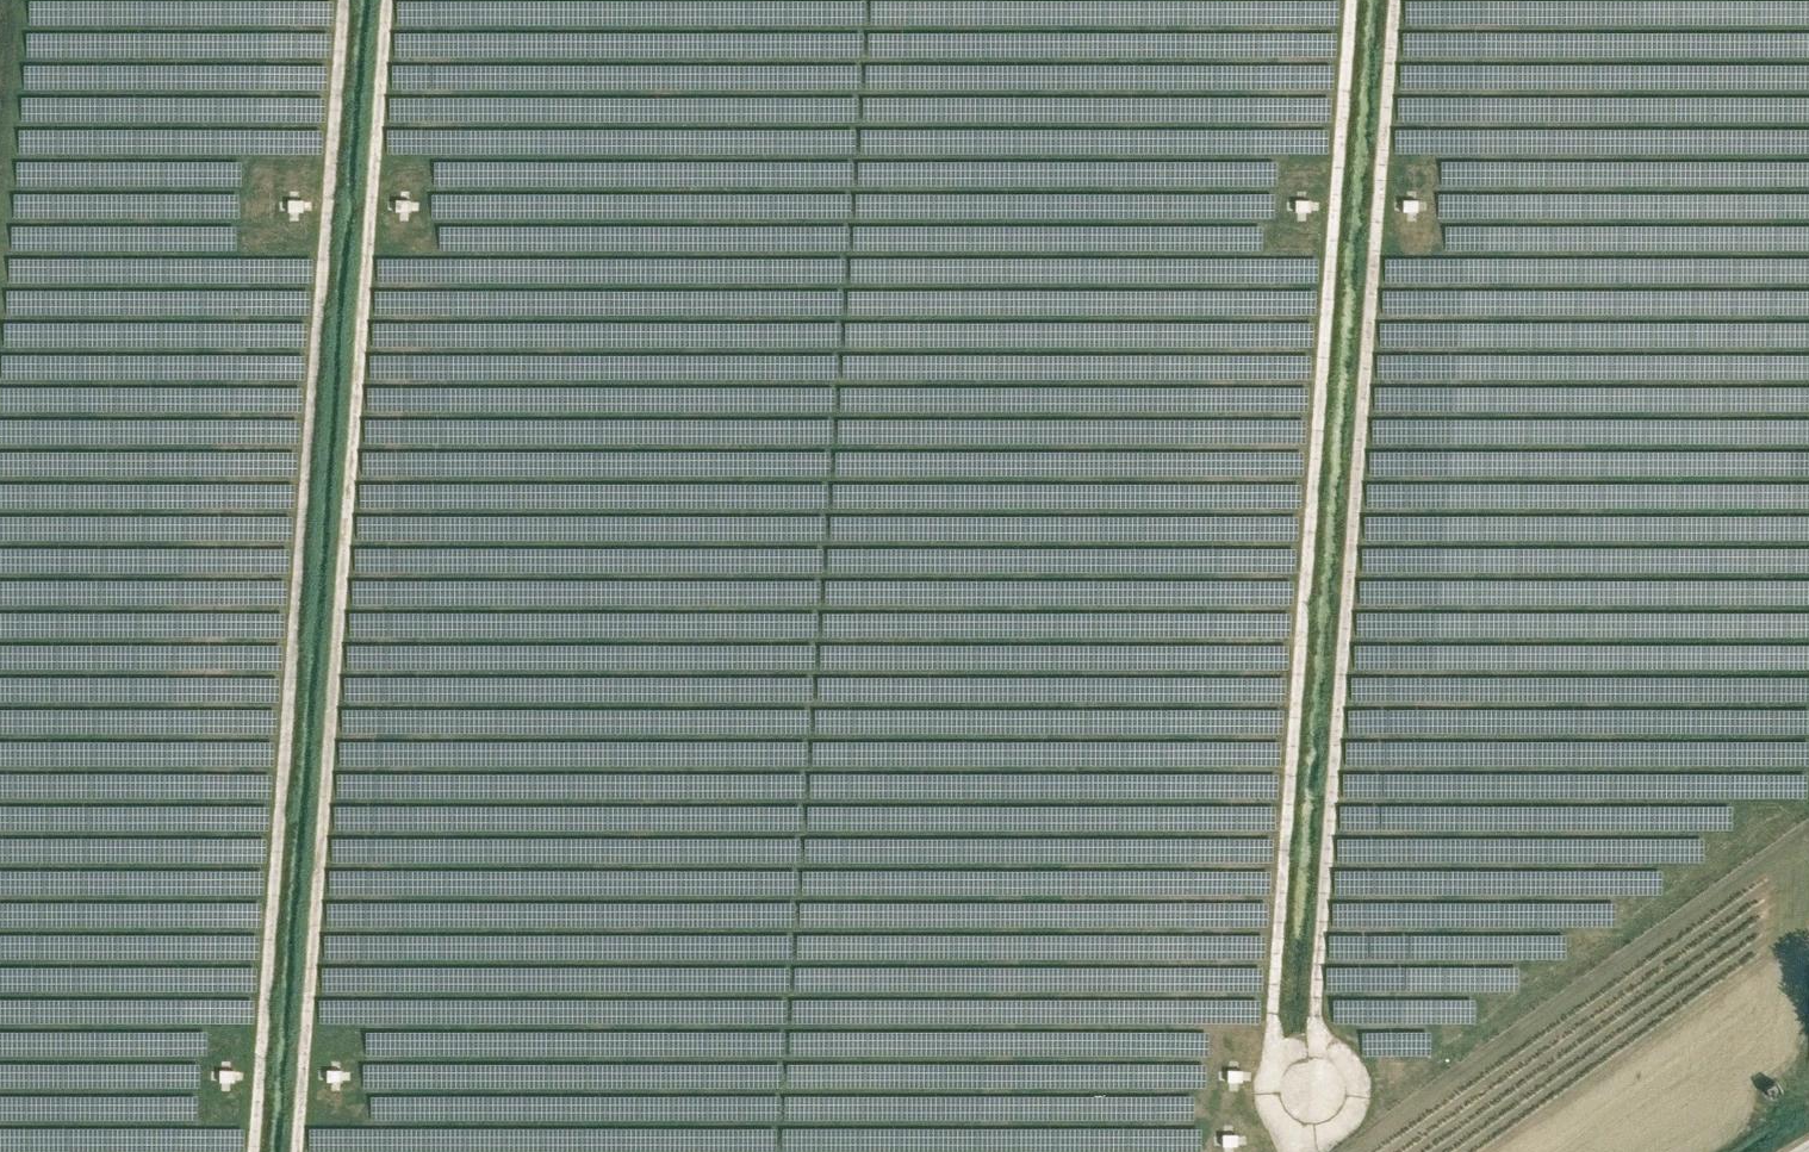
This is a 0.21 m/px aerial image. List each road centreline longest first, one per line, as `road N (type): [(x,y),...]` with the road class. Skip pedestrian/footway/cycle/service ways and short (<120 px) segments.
road 1 (track): [(1292,1151),(1316,1099),(1399,0)]
road 2 (track): [(254,1151),(345,0)]
road 3 (track): [(390,0),(299,1151)]
road 4 (track): [(1353,0),(1272,1034)]

